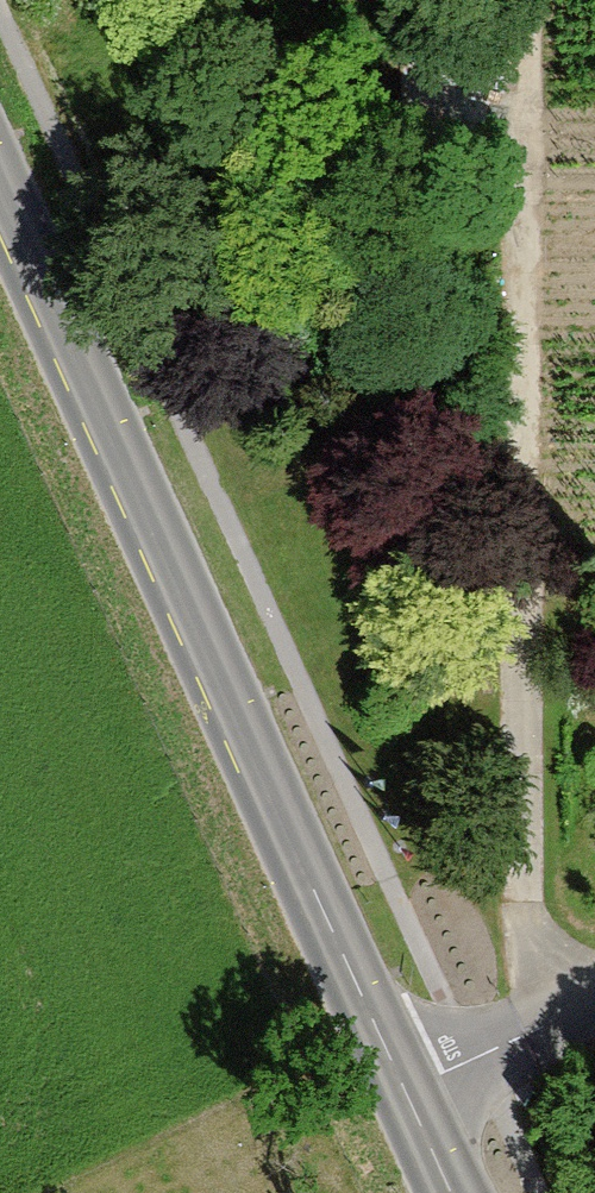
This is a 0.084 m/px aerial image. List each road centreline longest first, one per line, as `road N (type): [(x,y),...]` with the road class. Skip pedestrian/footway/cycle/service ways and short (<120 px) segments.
road 1 (tertiary): [(452,1192),(0,170)]
road 2 (track): [(522,0),(523,904),(556,1015)]

